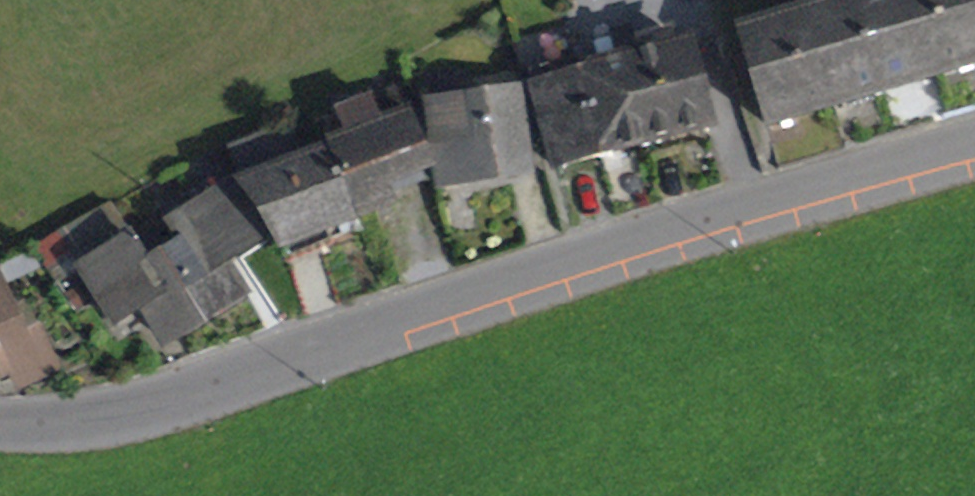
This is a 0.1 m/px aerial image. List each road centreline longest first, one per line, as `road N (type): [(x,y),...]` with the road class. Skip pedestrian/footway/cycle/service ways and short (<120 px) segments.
road 1 (residential): [(0,422),(74,419),(164,399),(753,209),(974,147)]

